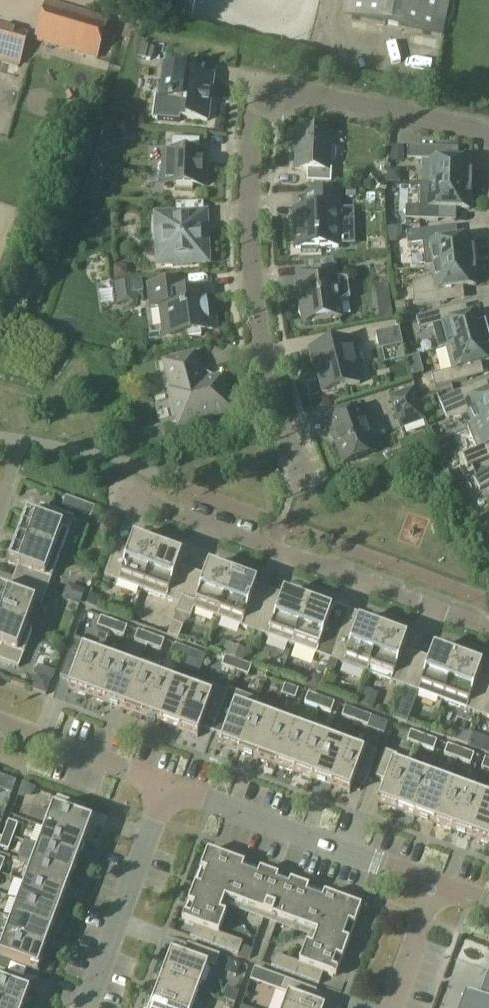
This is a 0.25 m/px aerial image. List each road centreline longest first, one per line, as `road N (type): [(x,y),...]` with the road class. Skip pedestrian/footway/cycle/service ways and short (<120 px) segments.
road 1 (residential): [(298,471),(251,280),(244,140),(252,110),(274,89),(488,131)]
road 2 (residential): [(488,628),(116,490)]
road 3 (residential): [(436,883),(165,784)]
road 4 (residential): [(84,1007),(165,784)]
road 5 (residential): [(165,784),(0,723)]
road 6 (residential): [(389,1007),(436,883)]

